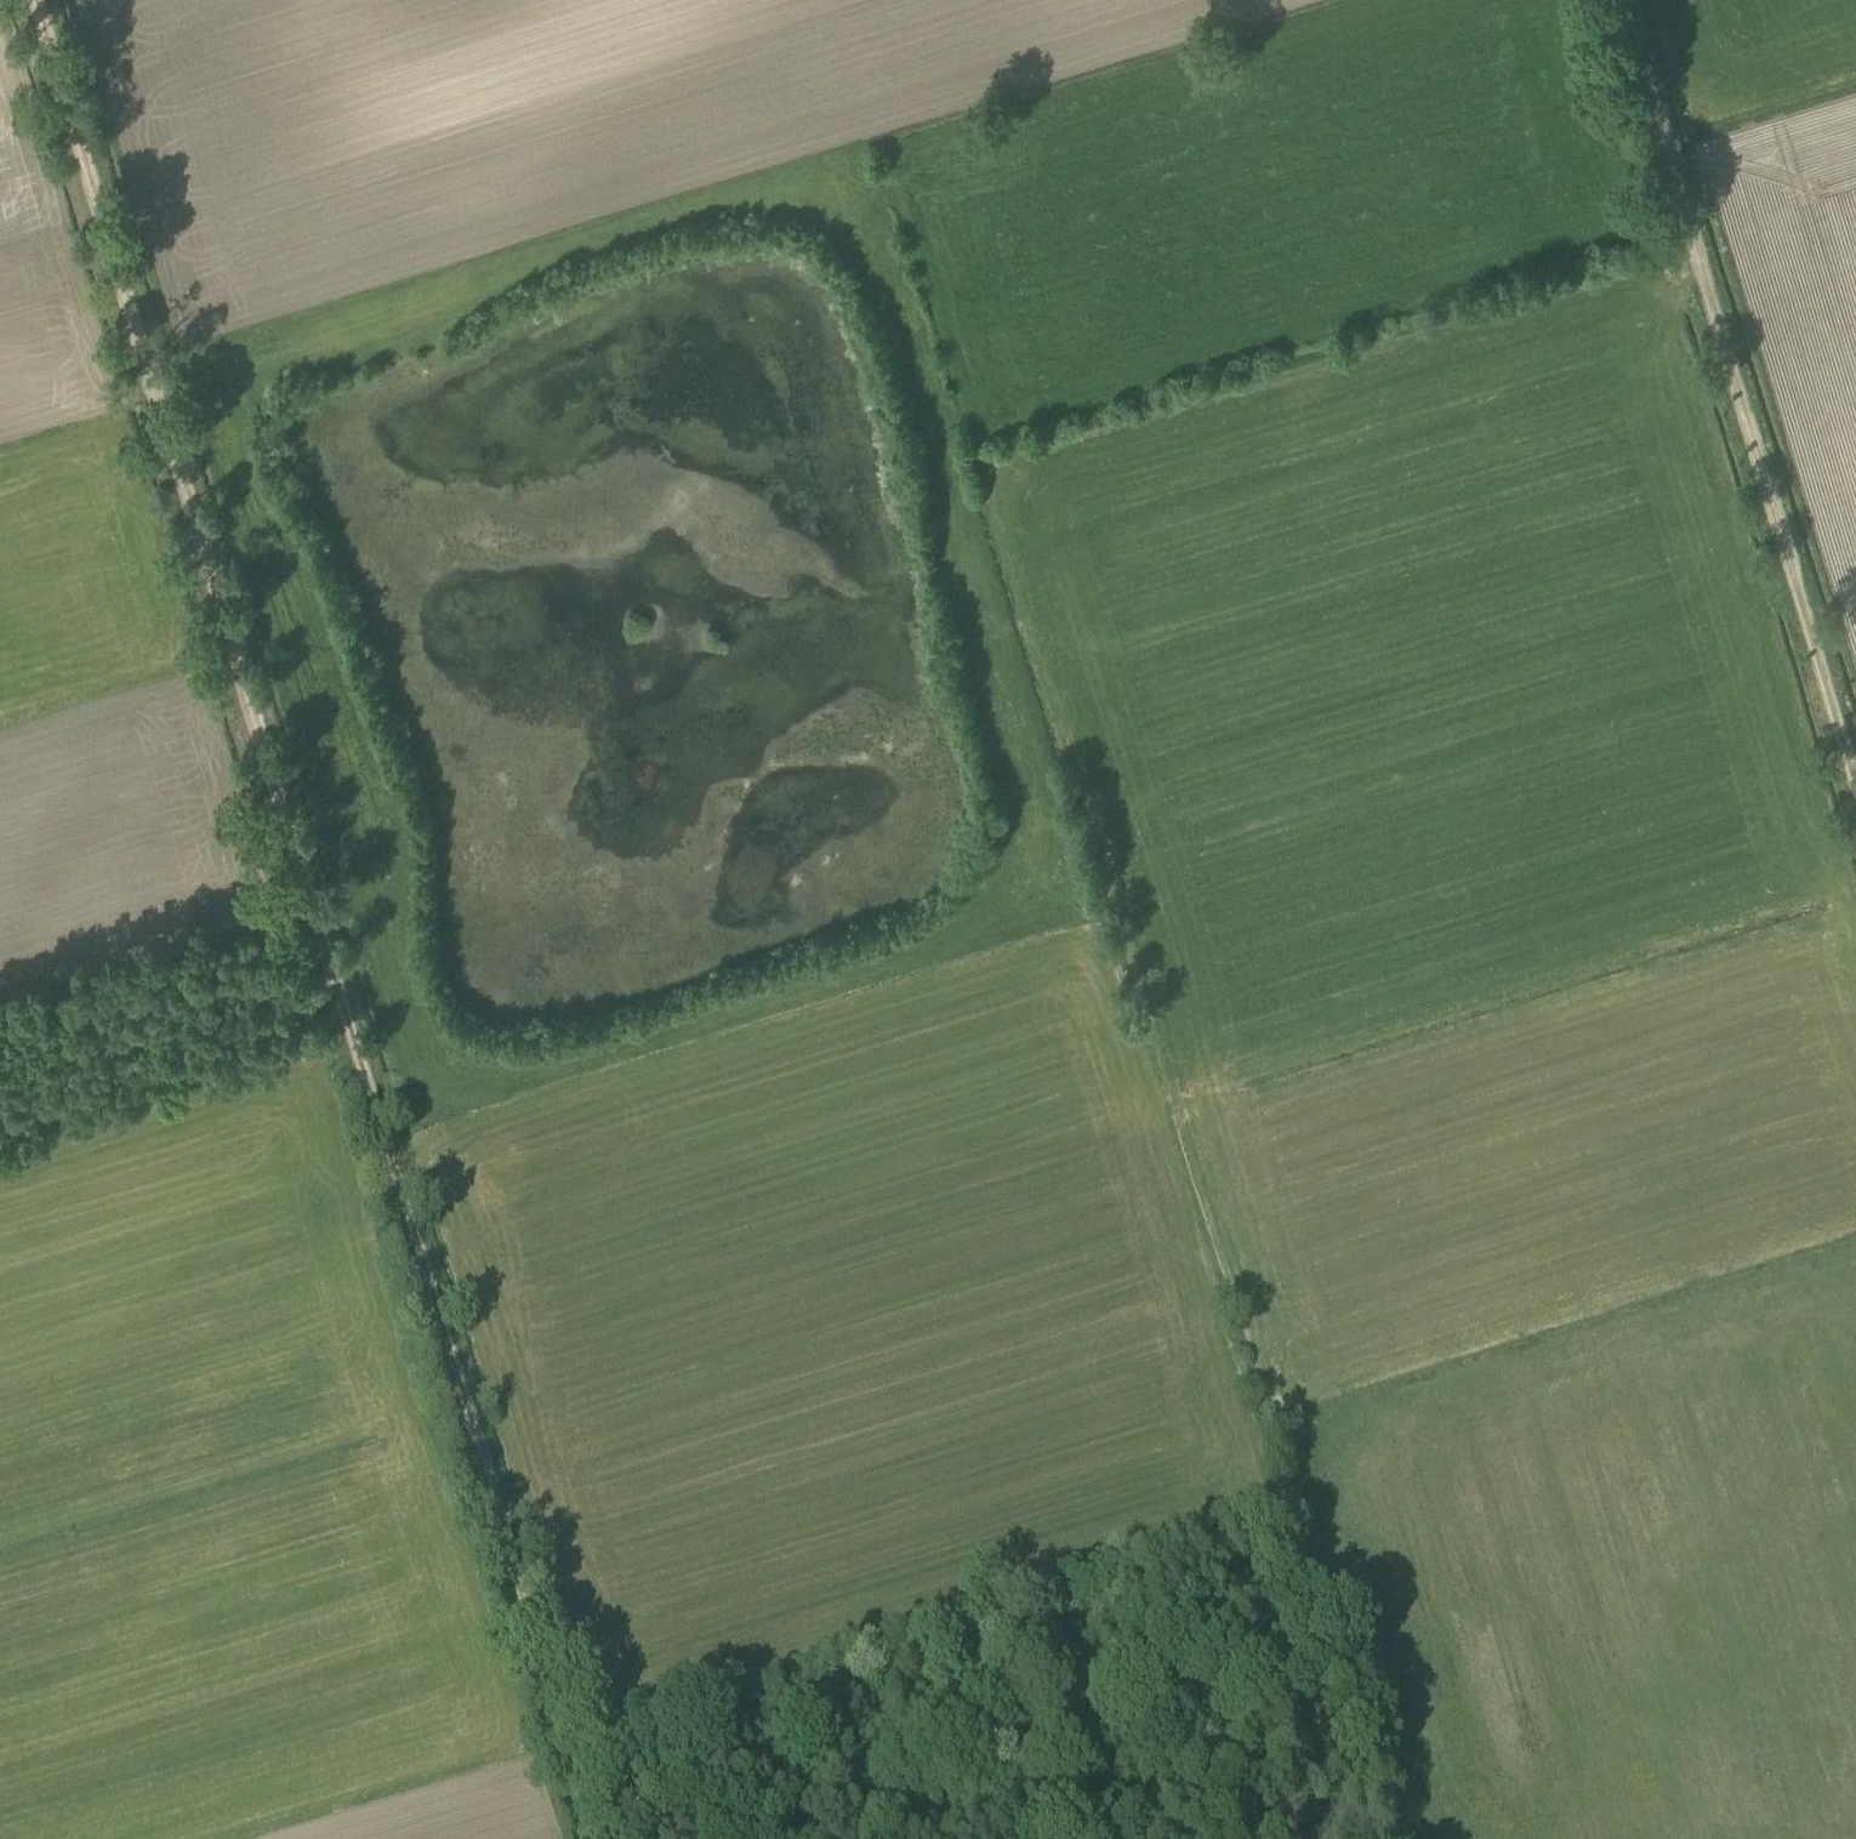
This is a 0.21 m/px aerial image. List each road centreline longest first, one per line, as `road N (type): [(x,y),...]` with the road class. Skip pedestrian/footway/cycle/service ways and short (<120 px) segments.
road 1 (track): [(32,0),(597,1838)]
road 2 (track): [(1855,764),(1622,0)]

